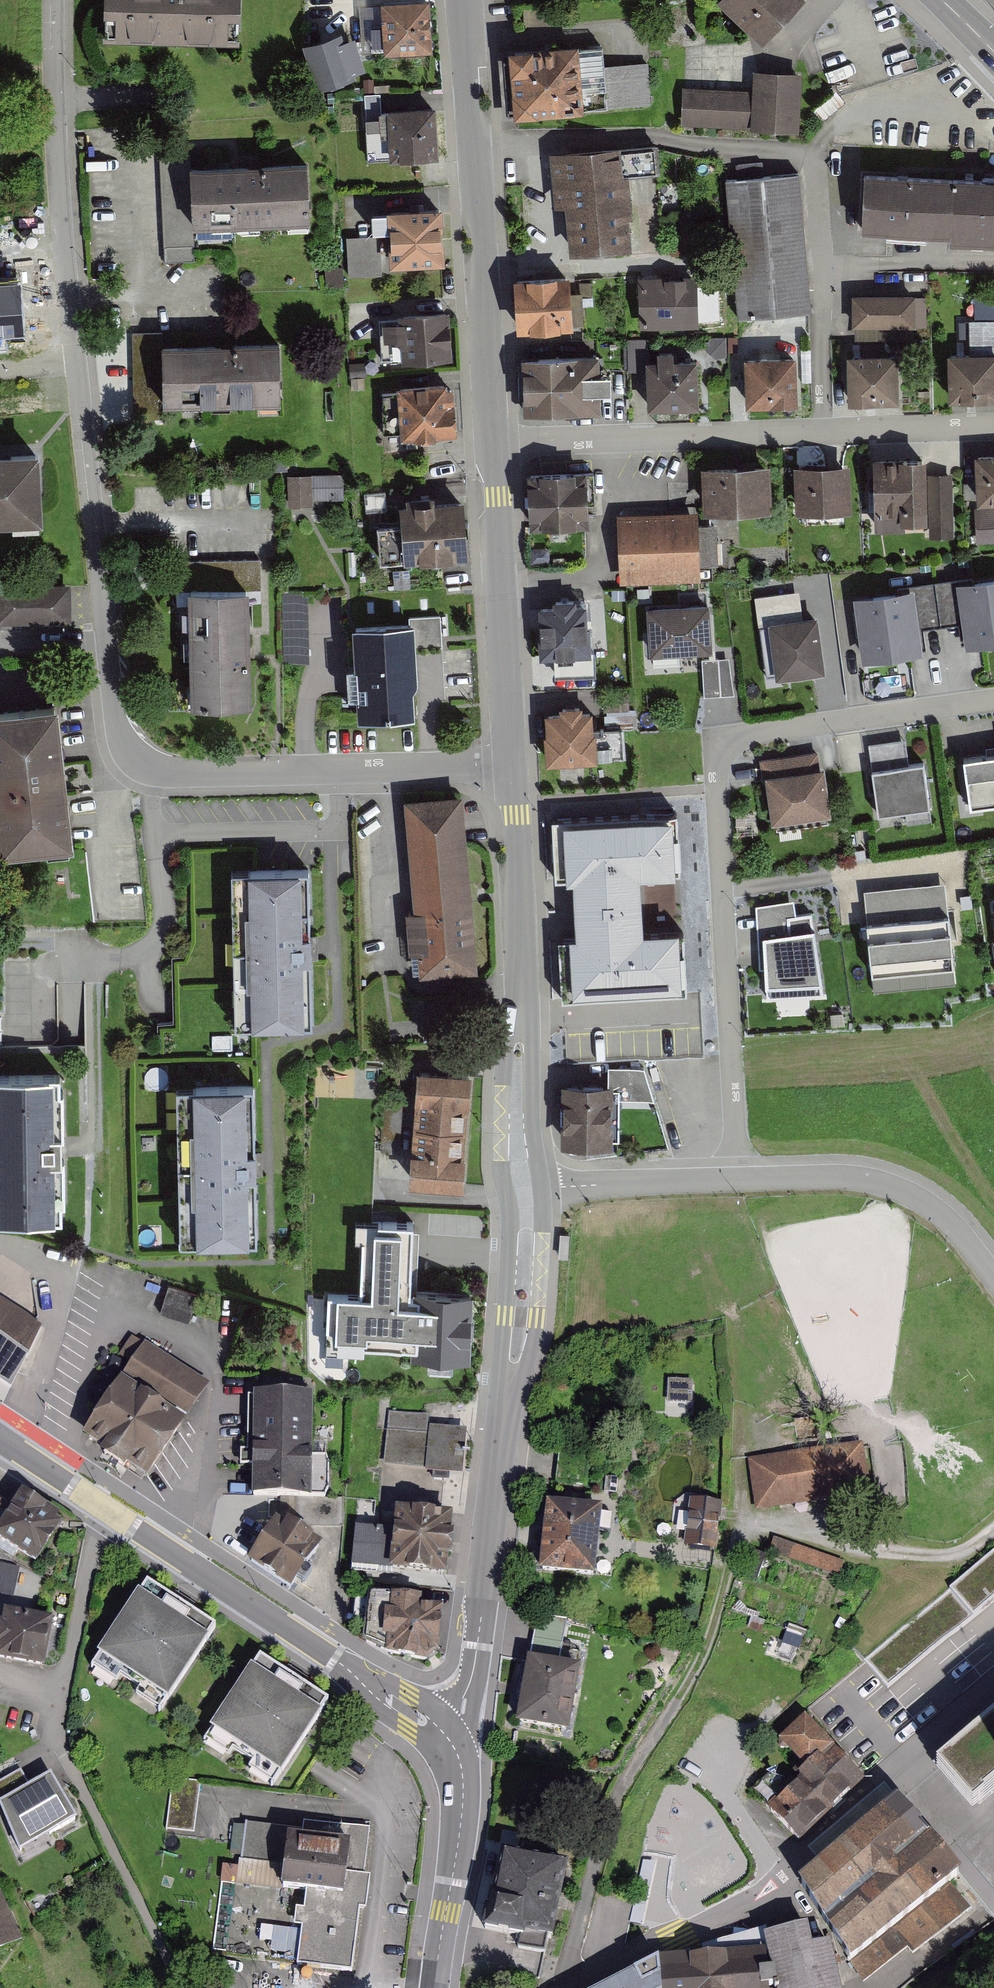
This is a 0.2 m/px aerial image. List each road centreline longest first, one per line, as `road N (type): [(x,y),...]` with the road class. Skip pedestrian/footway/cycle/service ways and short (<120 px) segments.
road 1 (residential): [(143,764),(117,731),(107,642),(60,175),(60,0)]
road 2 (residential): [(741,1179),(721,760),(740,740),(760,734),(993,699)]
road 3 (tertiary): [(435,1729),(474,1663),(522,1317),(523,1186)]
road 4 (tertiary): [(0,1439),(435,1729)]
road 5 (residential): [(582,1987),(767,1899),(889,1781),(993,1695)]
road 6 (residential): [(486,447),(993,432)]
road 7 (tertiary): [(486,447),(461,0)]
road 8 (tertiary): [(523,1186),(512,764)]
road 9 (residential): [(512,764),(198,774),(143,764)]
road 10 (tertiary): [(512,764),(486,447)]
road 11 (residential): [(741,1179),(831,1176),(914,1195),(942,1214),(993,1275)]
road 12 (residential): [(143,764),(168,928),(130,960),(68,960)]
road 13 (tertiary): [(433,1987),(463,1798),(457,1757),(435,1729)]
road 14 (residential): [(523,1186),(741,1179)]

